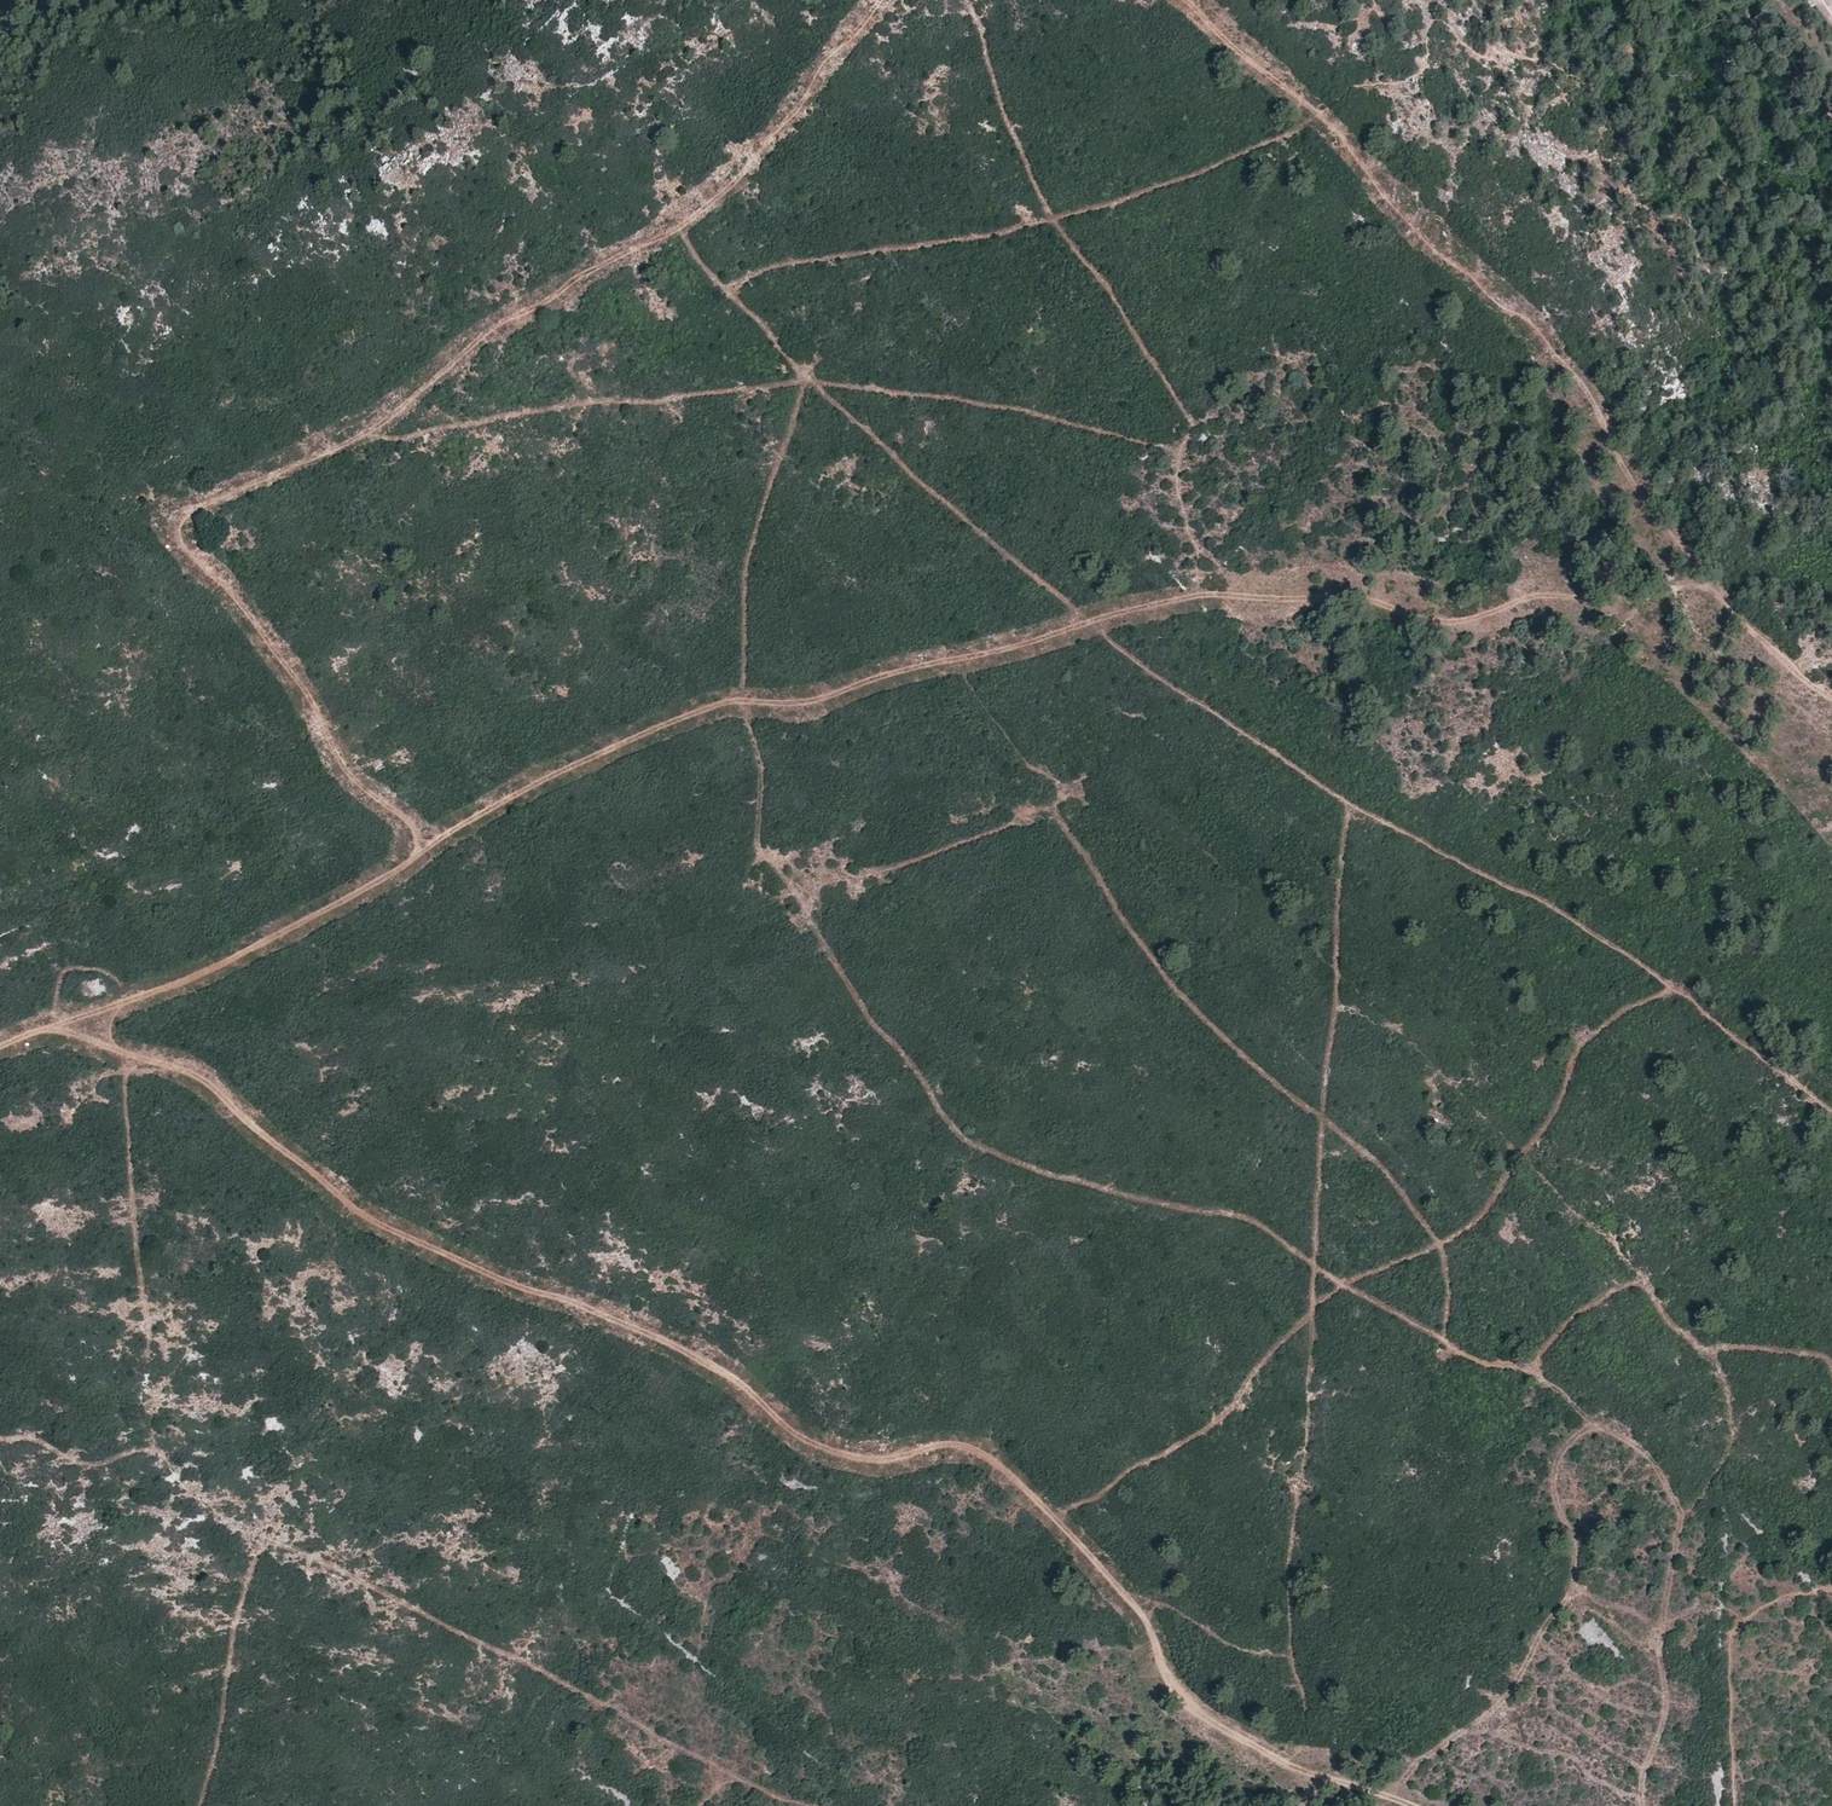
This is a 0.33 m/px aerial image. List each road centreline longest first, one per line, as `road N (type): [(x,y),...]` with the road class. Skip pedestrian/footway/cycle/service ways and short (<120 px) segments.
road 1 (track): [(1831,729),(1644,623),(1574,598),(1535,594),(1460,624),(1335,592),(1276,599),(1206,593),(853,684),(817,700),(734,700),(675,719),(524,788),(385,877),(198,976),(53,1025)]
road 2 (track): [(0,1045),(53,1025),(125,1053),(186,1063),(376,1224),(528,1293),(623,1320),(743,1381),(826,1450),(902,1464),(951,1448),(985,1455),(1144,1618),(1201,1719),(1308,1775),(1409,1805)]
road 3 (track): [(414,857),(416,831),(334,751),(305,690),(238,593),(199,563),(177,533),(188,510),(308,462),(381,420),(466,349),(575,277),(673,234),(732,188),(881,0)]
road 4 (track): [(1184,0),(1318,114)]

